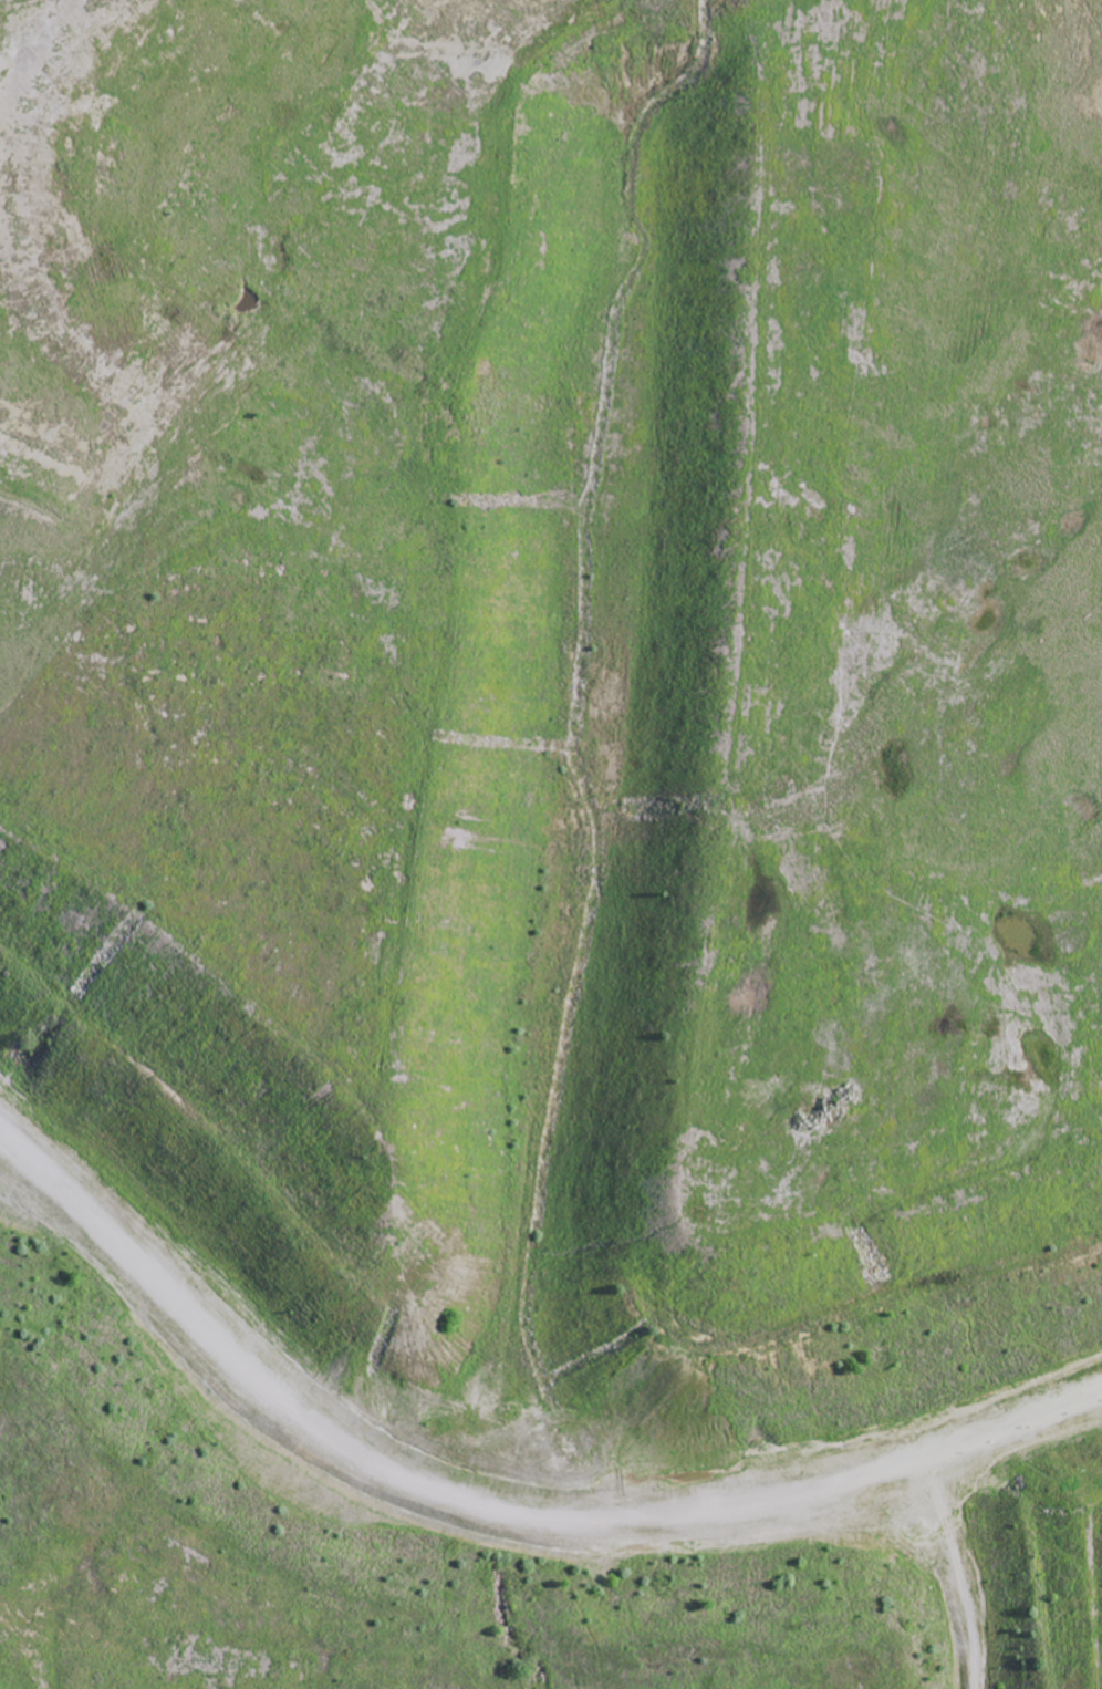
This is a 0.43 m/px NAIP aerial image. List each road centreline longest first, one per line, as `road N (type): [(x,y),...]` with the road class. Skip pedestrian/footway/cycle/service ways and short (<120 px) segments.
road 1 (residential): [(0,1127),(328,1451),(474,1517),(667,1566),(782,1562),(1101,1423)]

